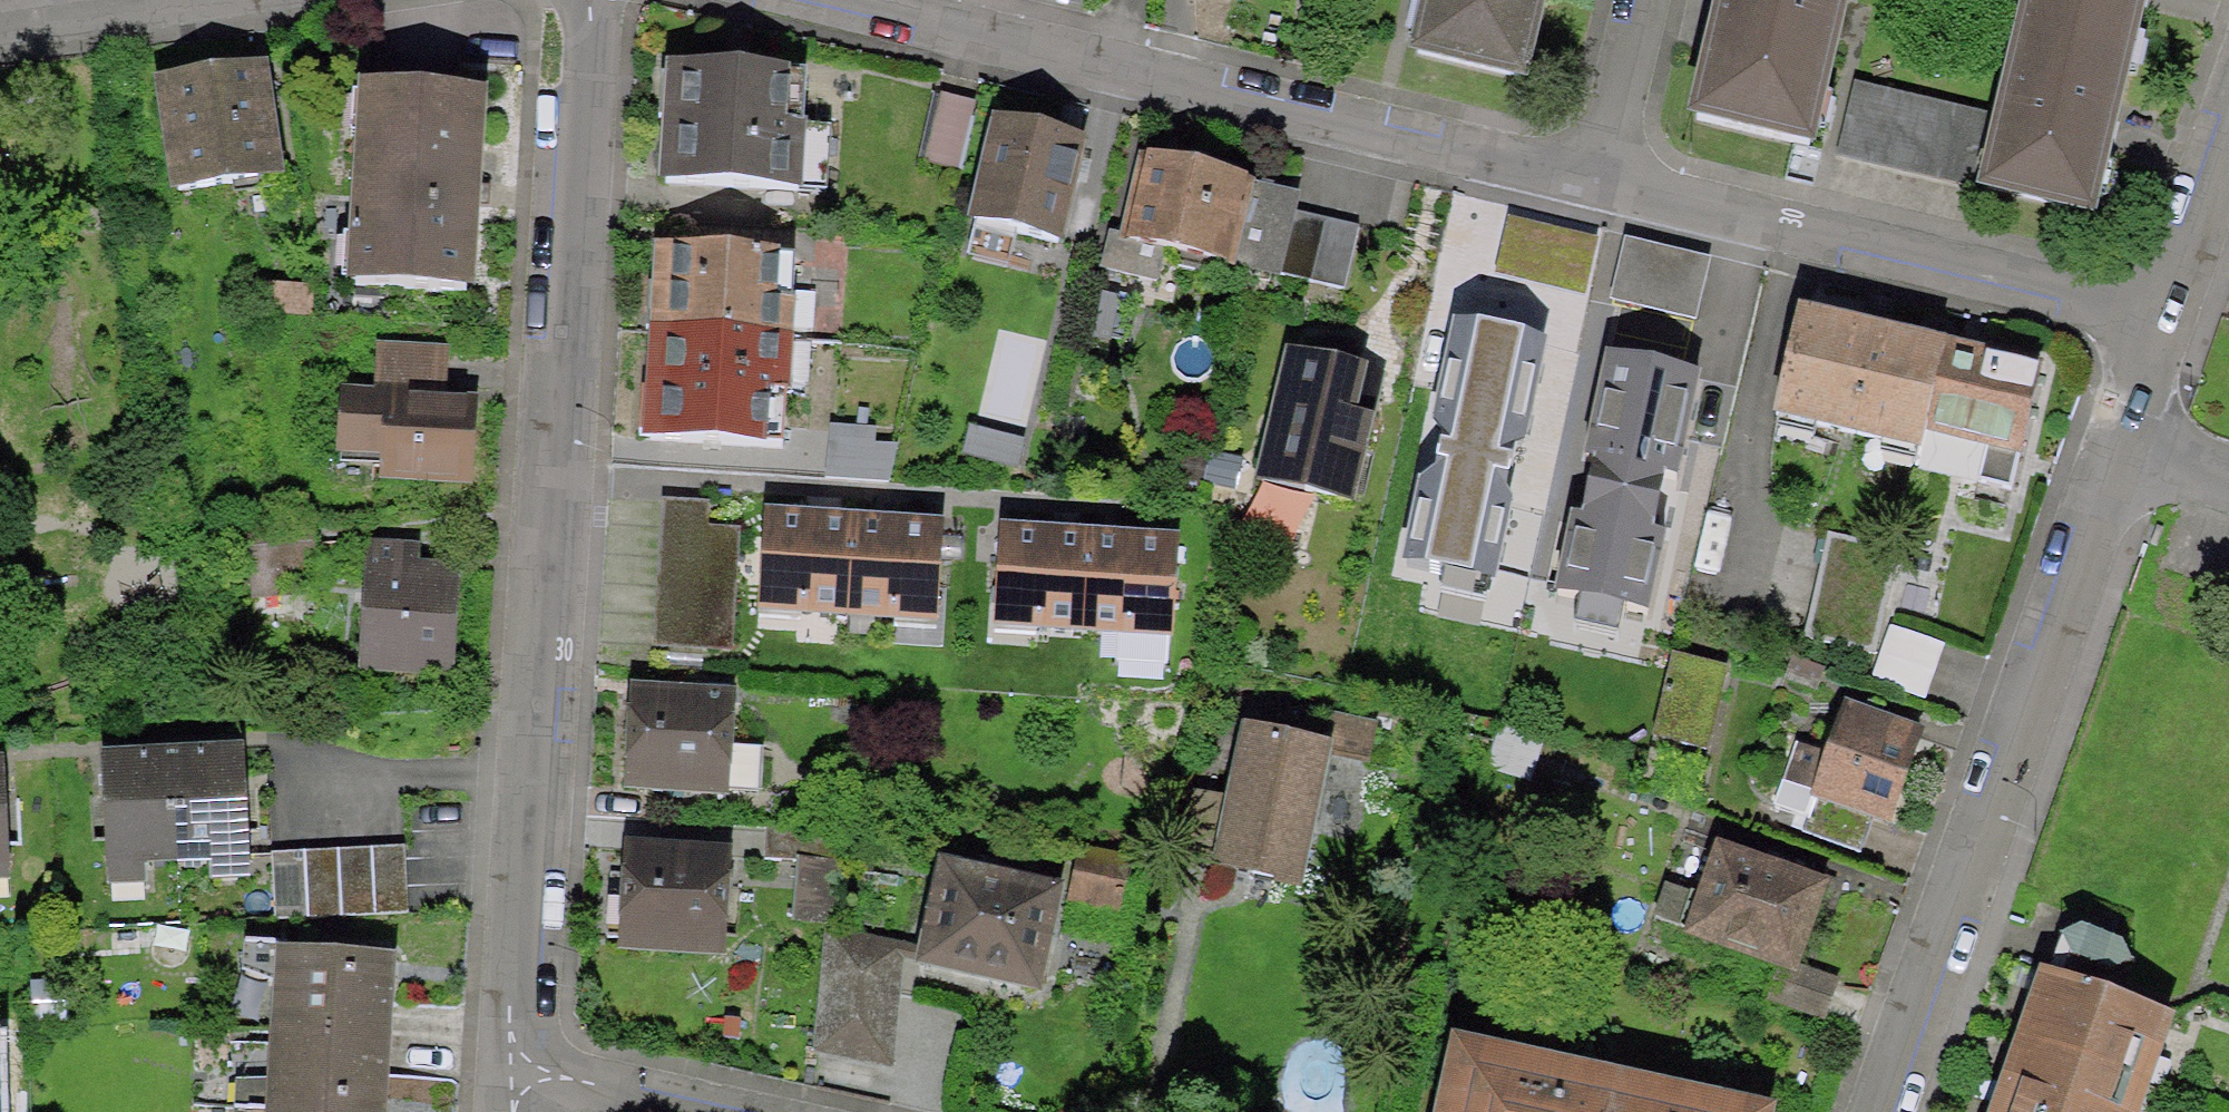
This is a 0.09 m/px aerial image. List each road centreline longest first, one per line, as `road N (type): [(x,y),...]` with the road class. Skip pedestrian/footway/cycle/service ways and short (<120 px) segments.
road 1 (residential): [(514,1069),(575,0)]
road 2 (residential): [(809,0),(1600,185)]
road 3 (residential): [(1881,1111),(2119,446)]
road 4 (residential): [(1600,185),(2158,325)]
road 5 (residential): [(2158,325),(2228,129)]
road 6 (residential): [(1645,0),(1600,185)]
road 7 (residential): [(514,1069),(695,1111)]
road 8 (residential): [(2119,446),(2158,325)]

